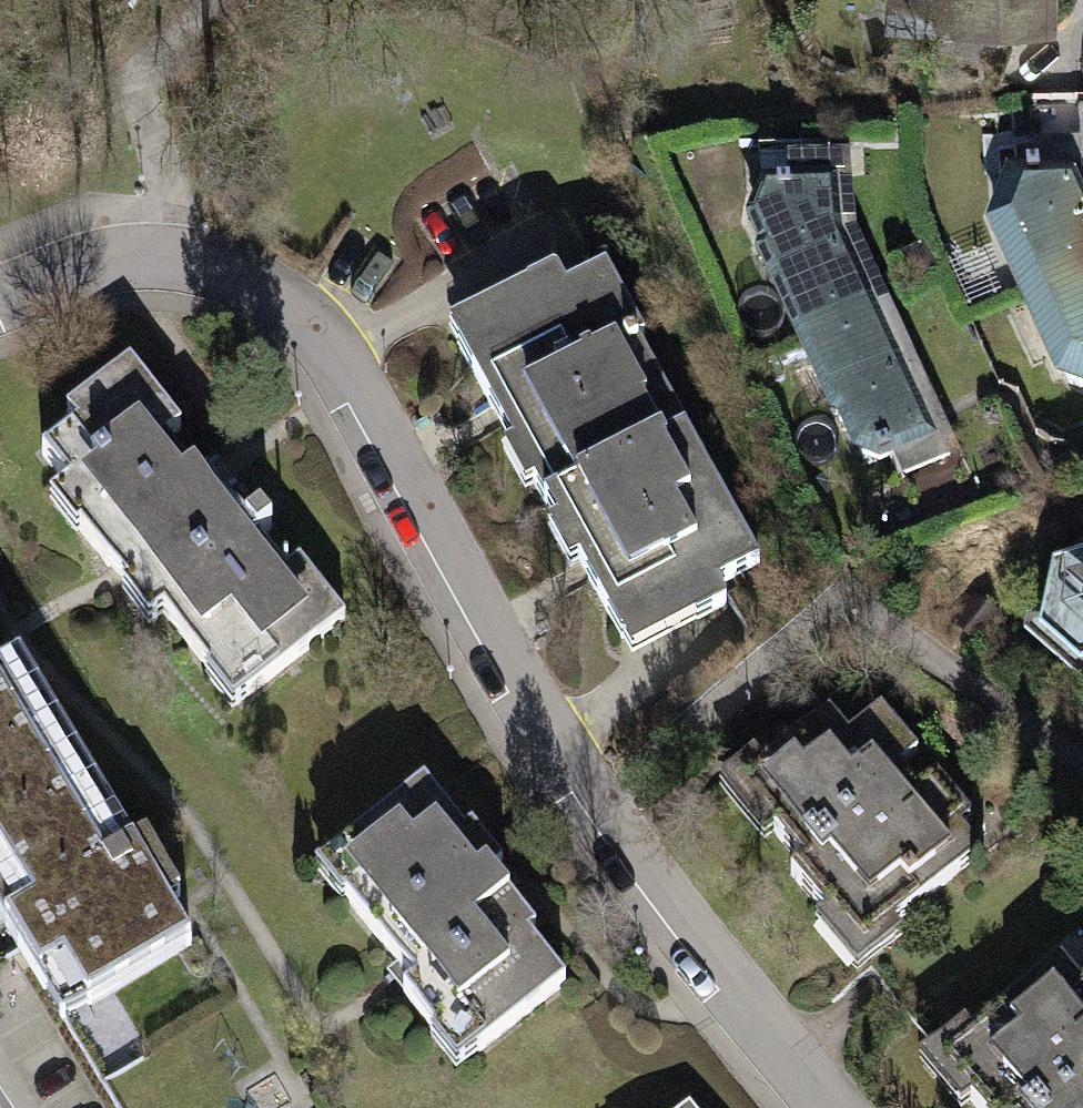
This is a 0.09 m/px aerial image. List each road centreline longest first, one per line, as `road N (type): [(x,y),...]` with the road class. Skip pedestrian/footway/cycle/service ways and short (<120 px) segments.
road 1 (residential): [(826,1107),(710,970),(594,810),(478,630),(314,329),(240,272),(180,255),(91,257),(0,294)]

